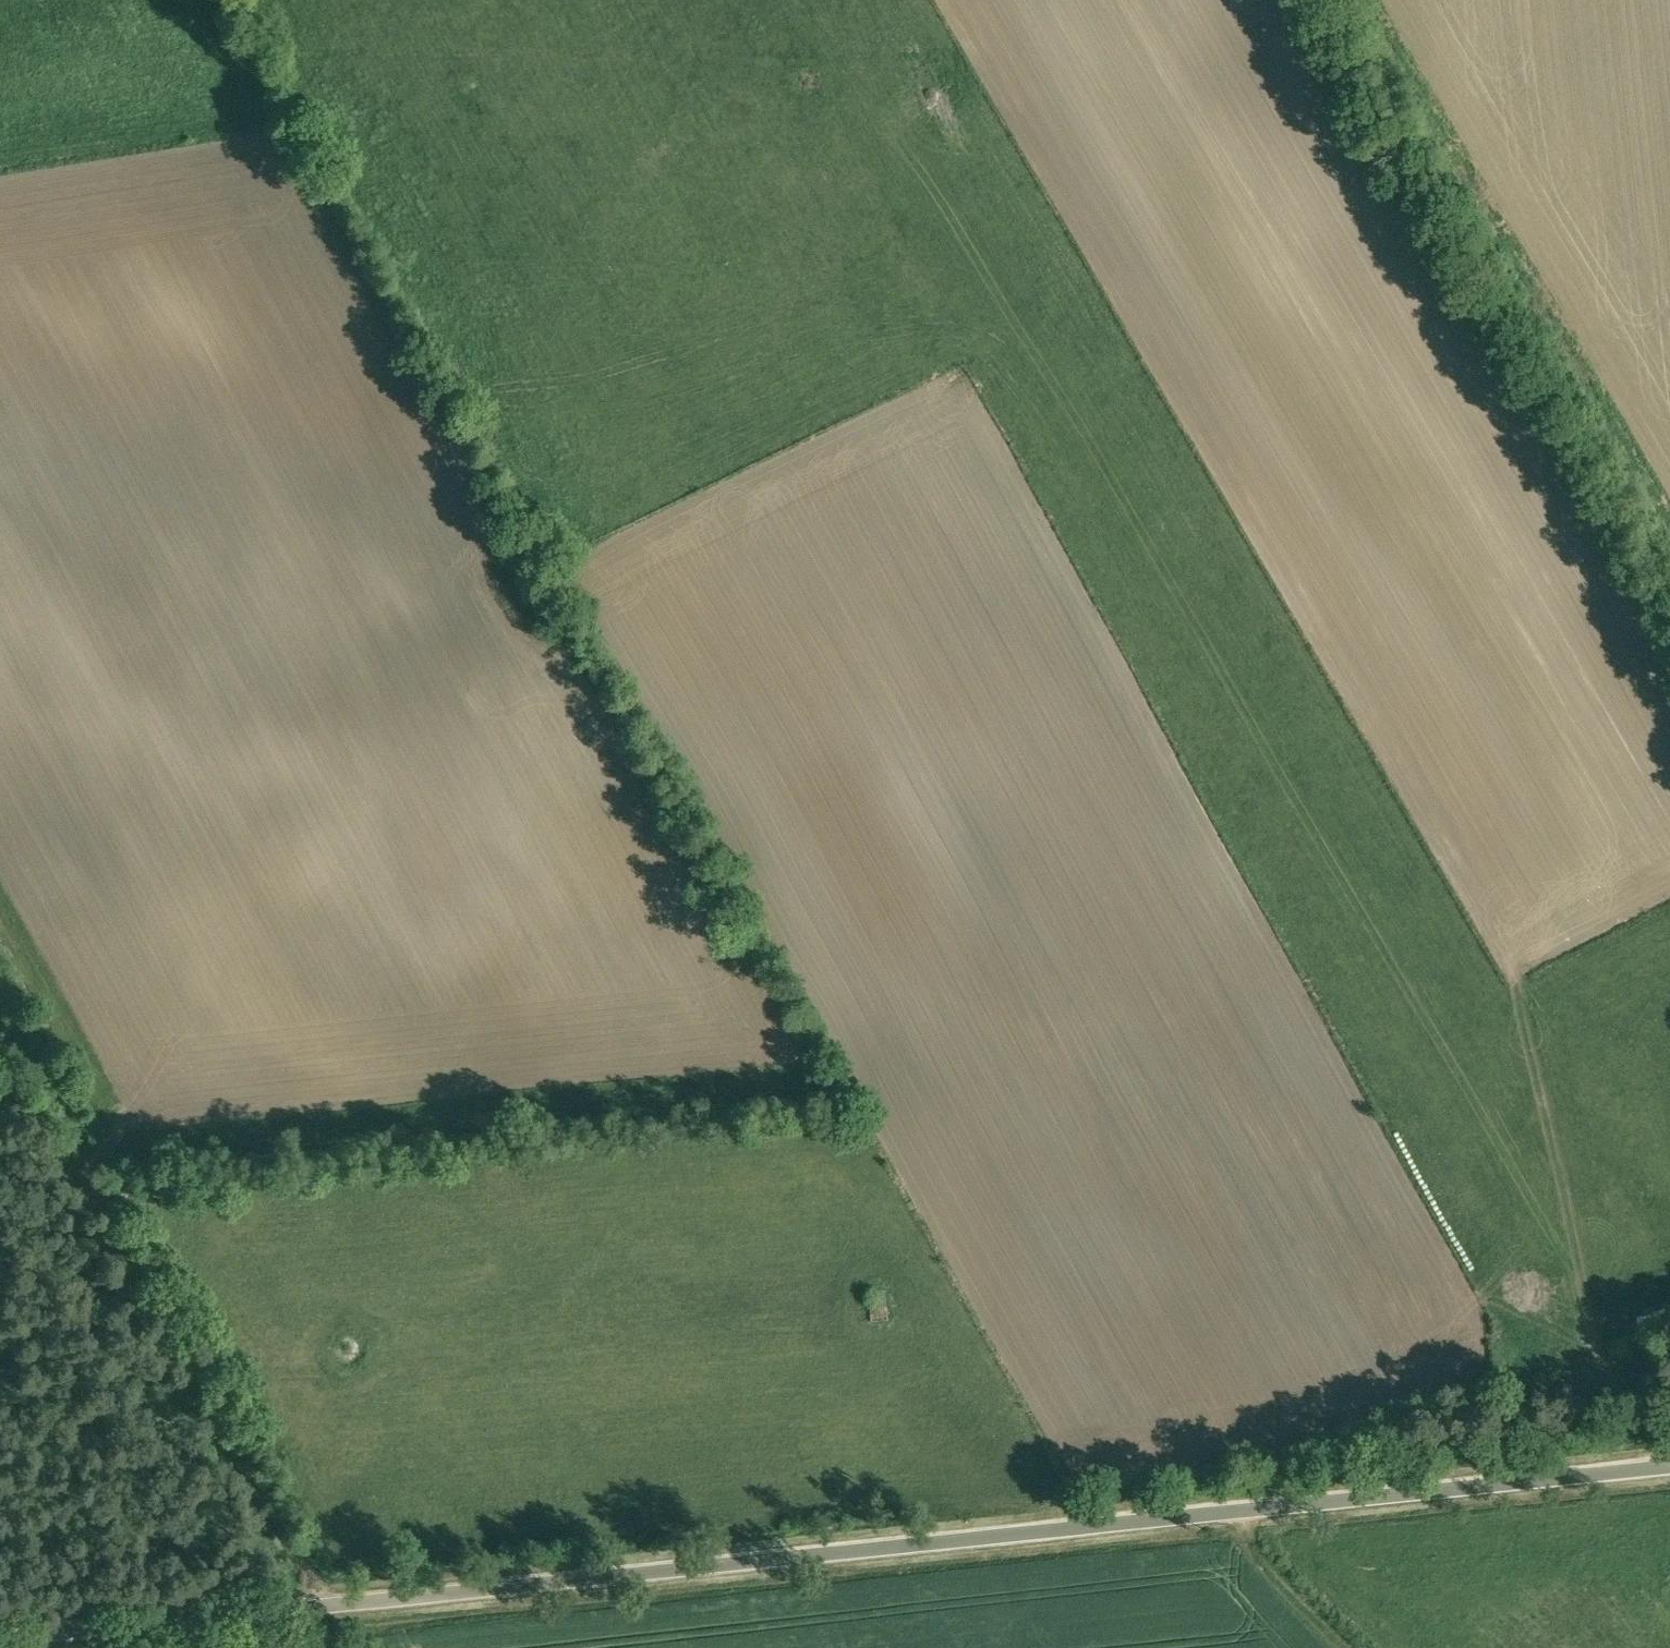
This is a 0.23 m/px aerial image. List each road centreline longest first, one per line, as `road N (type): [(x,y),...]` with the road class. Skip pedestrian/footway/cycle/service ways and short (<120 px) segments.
road 1 (tertiary): [(1669,1465),(0,1640)]

